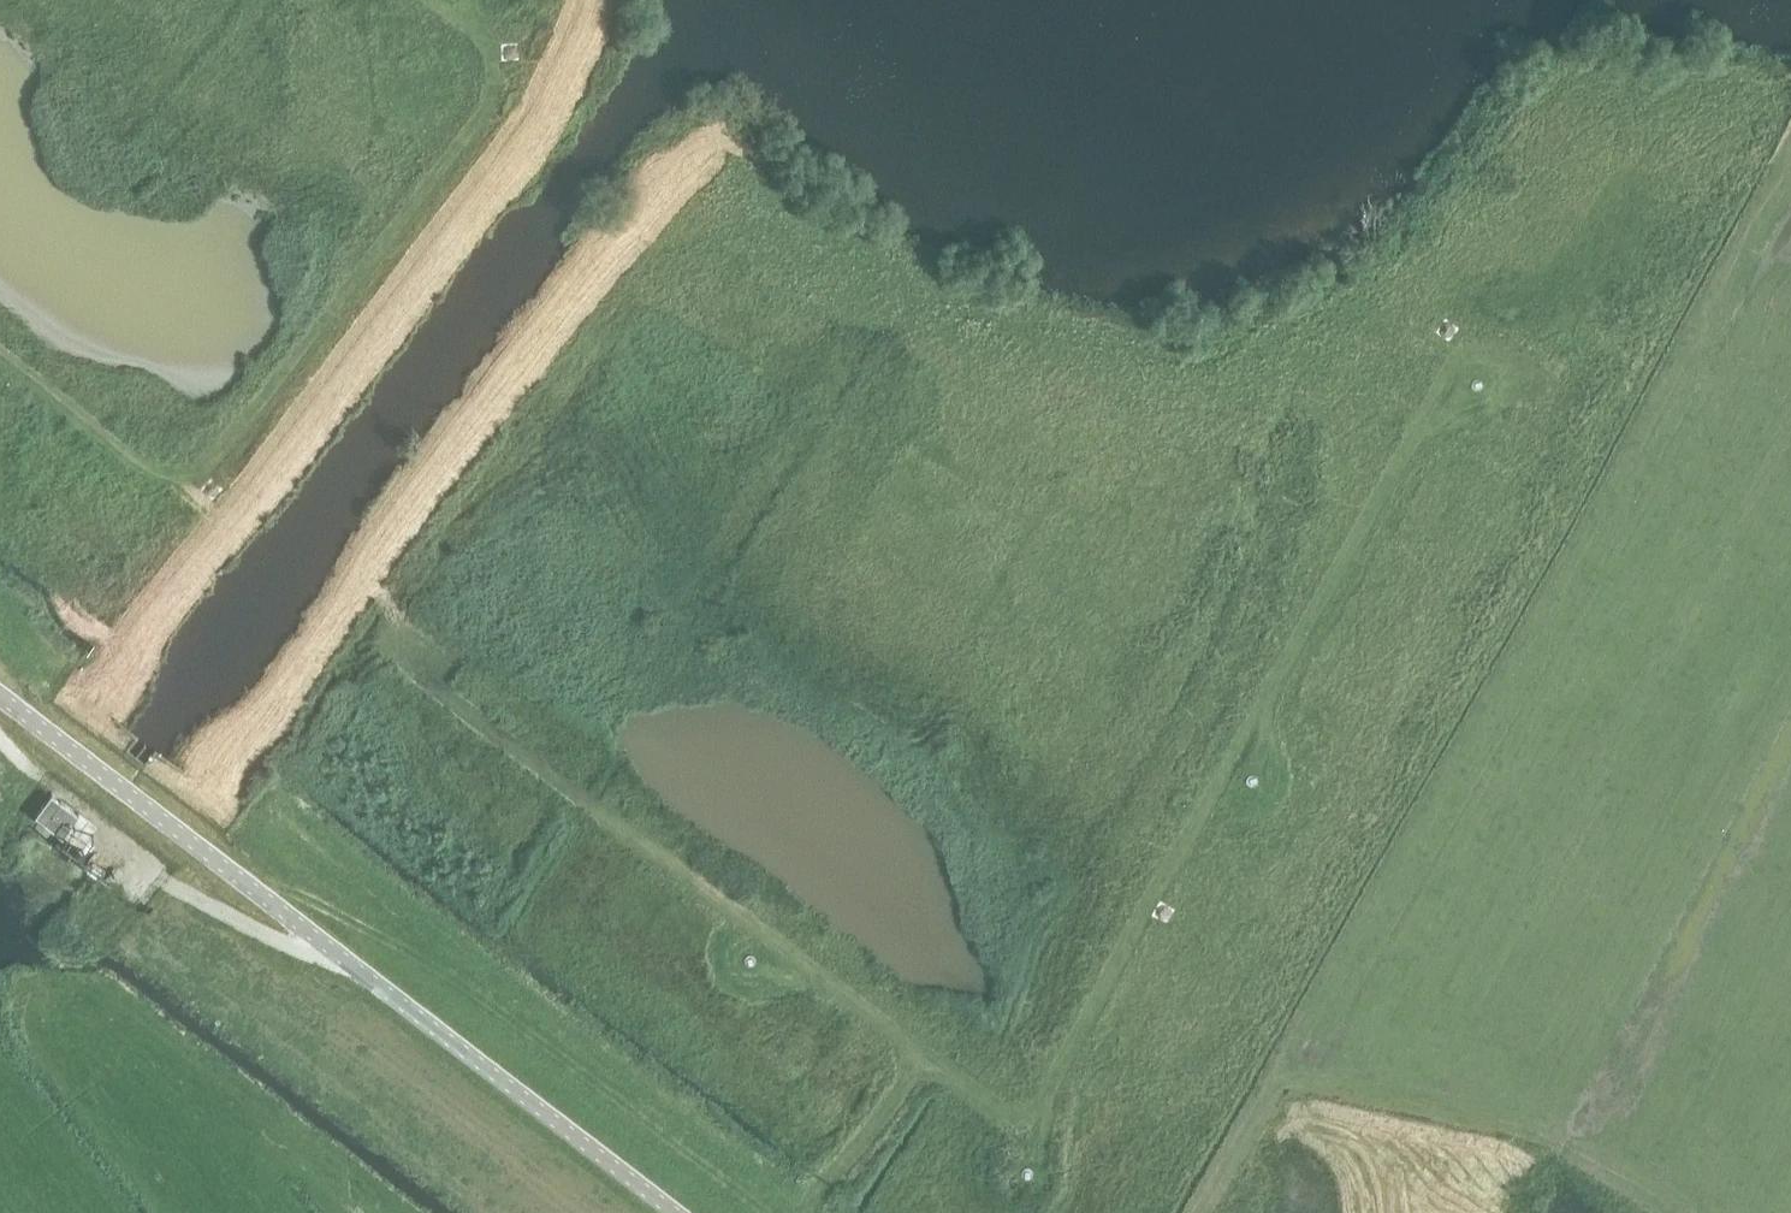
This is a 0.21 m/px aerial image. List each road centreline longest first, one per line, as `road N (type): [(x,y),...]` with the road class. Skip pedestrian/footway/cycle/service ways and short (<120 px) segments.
road 1 (track): [(1460,344),(1048,1092),(1029,1110),(999,1111),(920,1061),(394,645)]
road 2 (tertiary): [(0,698),(678,1212)]
road 3 (track): [(435,0),(483,41),(495,95),(198,475),(156,473),(0,357)]
road 4 (track): [(920,1061),(801,1212)]

